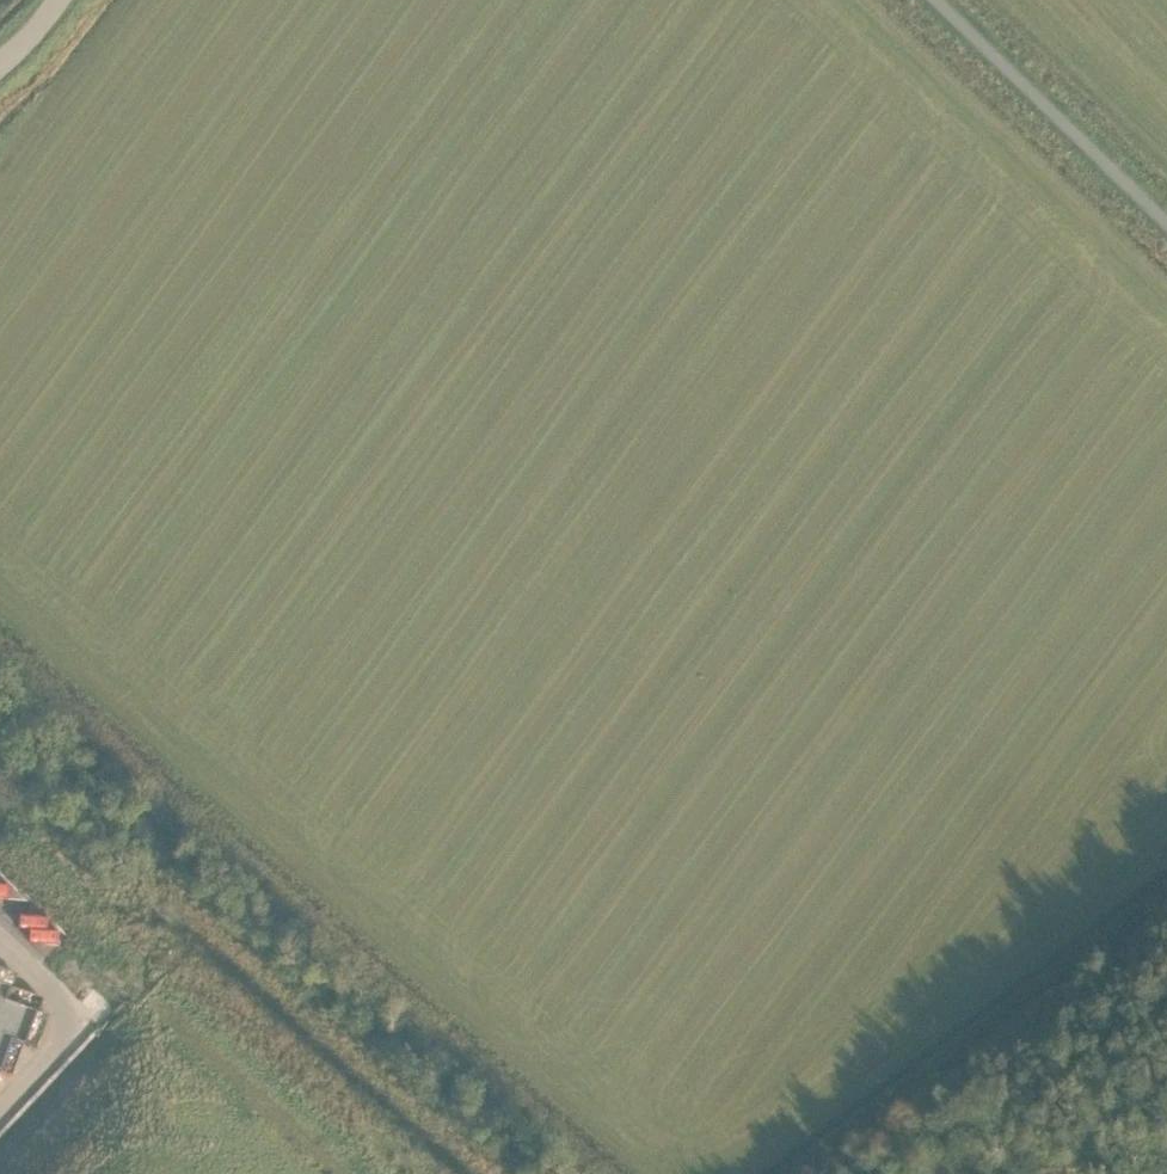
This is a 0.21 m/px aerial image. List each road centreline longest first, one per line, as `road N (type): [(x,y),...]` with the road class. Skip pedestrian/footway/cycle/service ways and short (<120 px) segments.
road 1 (track): [(64,1024),(108,989),(131,987),(339,1173)]
road 2 (unclassified): [(1166,227),(930,0)]

